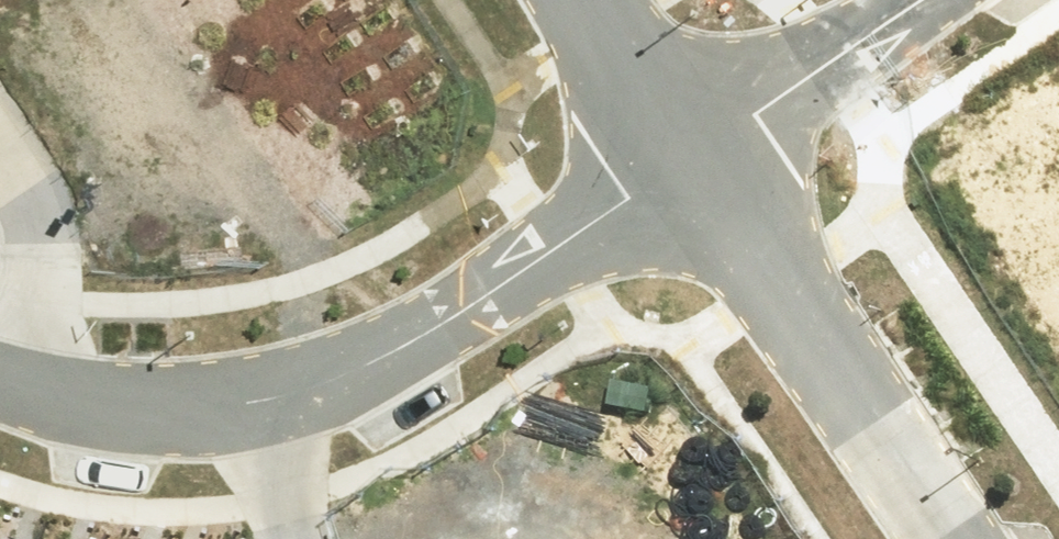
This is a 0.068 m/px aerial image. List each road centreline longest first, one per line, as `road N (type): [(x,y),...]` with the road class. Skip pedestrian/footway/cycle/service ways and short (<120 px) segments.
road 1 (residential): [(256,401),(371,363),(466,309),(689,158)]
road 2 (residential): [(948,538),(689,158)]
road 3 (residential): [(689,158),(920,0)]
road 4 (residential): [(0,147),(26,191),(38,247),(28,391)]
road 5 (residential): [(28,391),(163,408),(256,401)]
road 6 (residential): [(689,158),(581,0)]
road 7 (residential): [(256,401),(294,538)]

